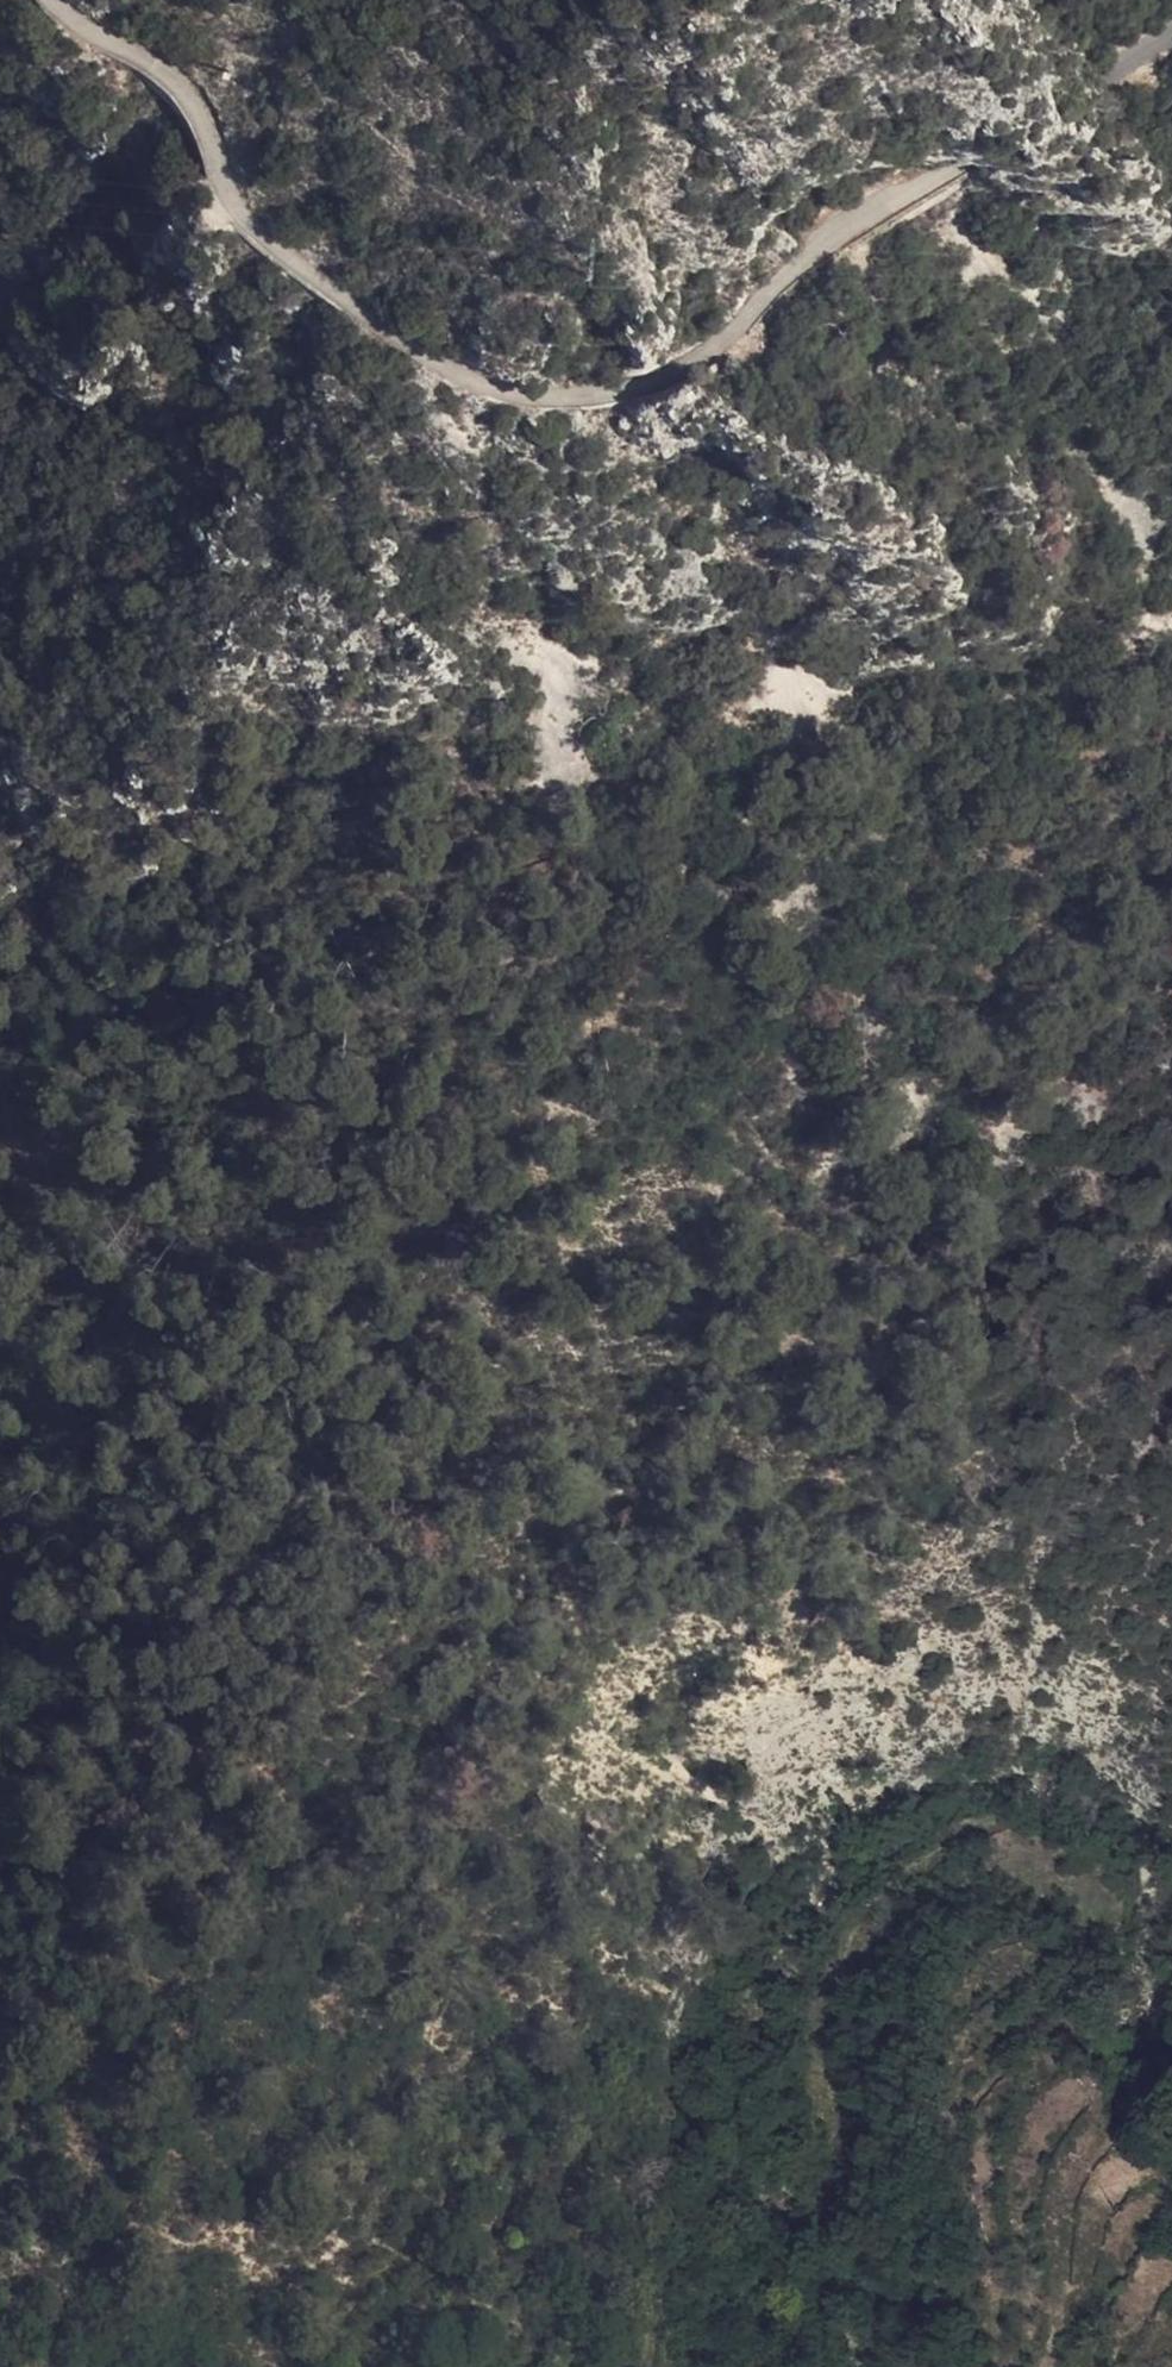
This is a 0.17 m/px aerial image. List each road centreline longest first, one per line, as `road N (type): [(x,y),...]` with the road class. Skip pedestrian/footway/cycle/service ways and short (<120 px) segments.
road 1 (unclassified): [(1171,35),(810,257),(714,346),(644,388),(582,400),(515,398),(449,371),(261,245),(231,213),(181,87),(62,17),(49,0)]

